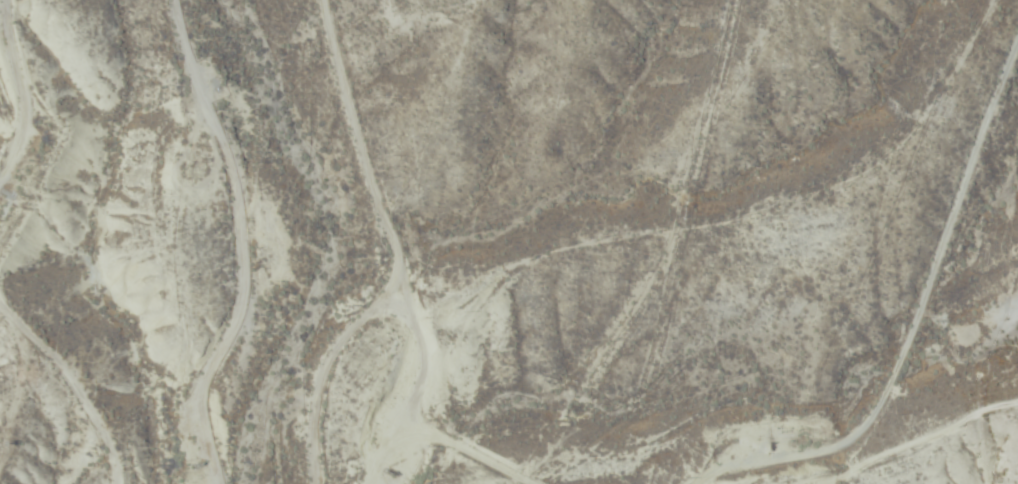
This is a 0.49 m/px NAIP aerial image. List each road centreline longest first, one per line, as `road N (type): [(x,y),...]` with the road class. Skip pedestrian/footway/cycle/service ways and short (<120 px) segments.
road 1 (residential): [(326,483),(318,419),(375,283),(354,226),(307,153),(297,53),(326,0)]

